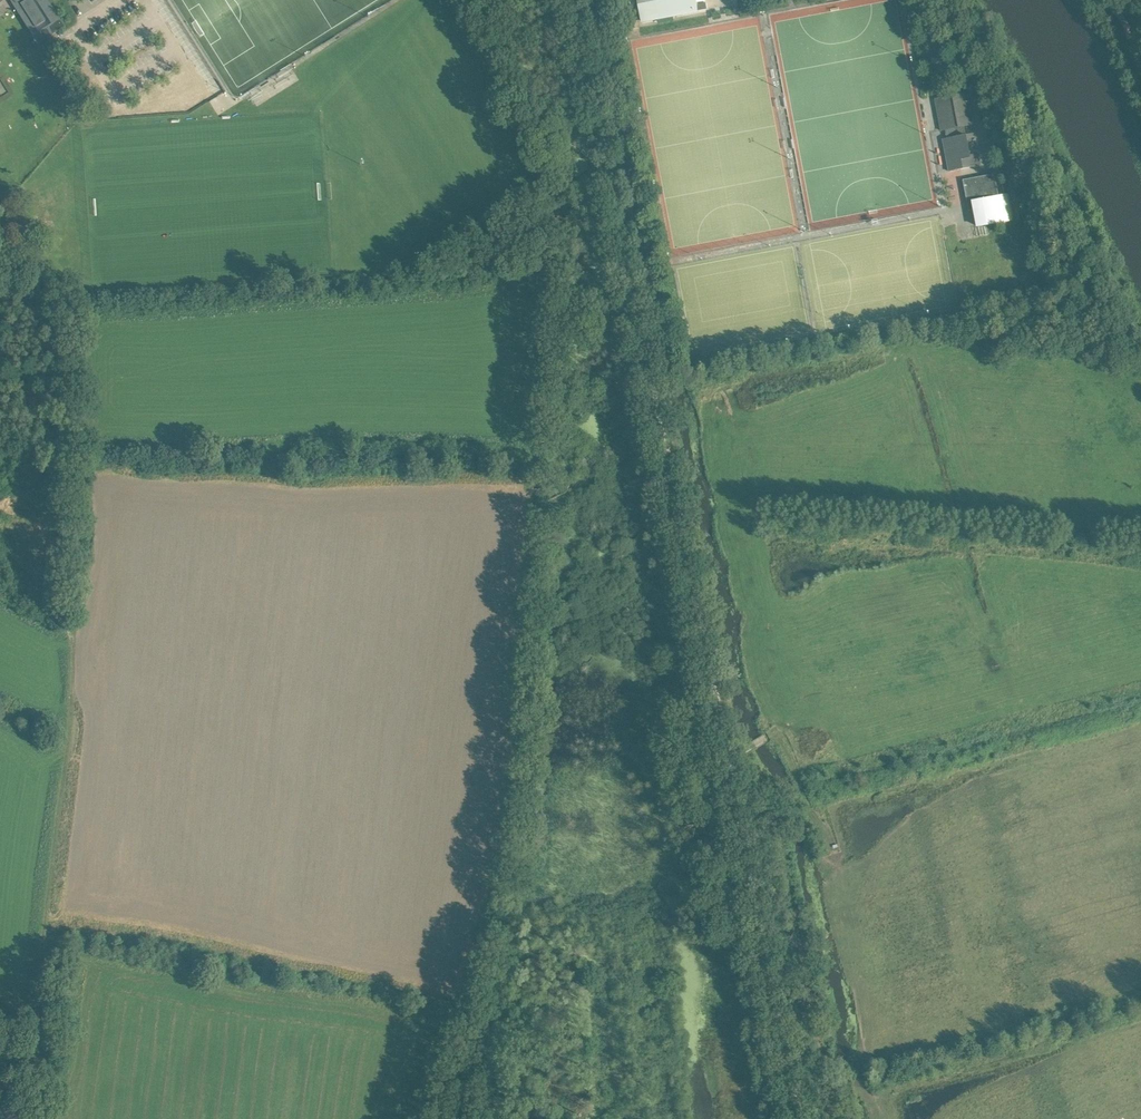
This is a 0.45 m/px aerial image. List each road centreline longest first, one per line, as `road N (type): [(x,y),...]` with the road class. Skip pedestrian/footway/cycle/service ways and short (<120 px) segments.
road 1 (track): [(789,1118),(573,0)]
road 2 (track): [(0,241),(12,242),(14,268),(40,312),(52,385),(50,612),(60,636),(36,1042),(42,1118)]

